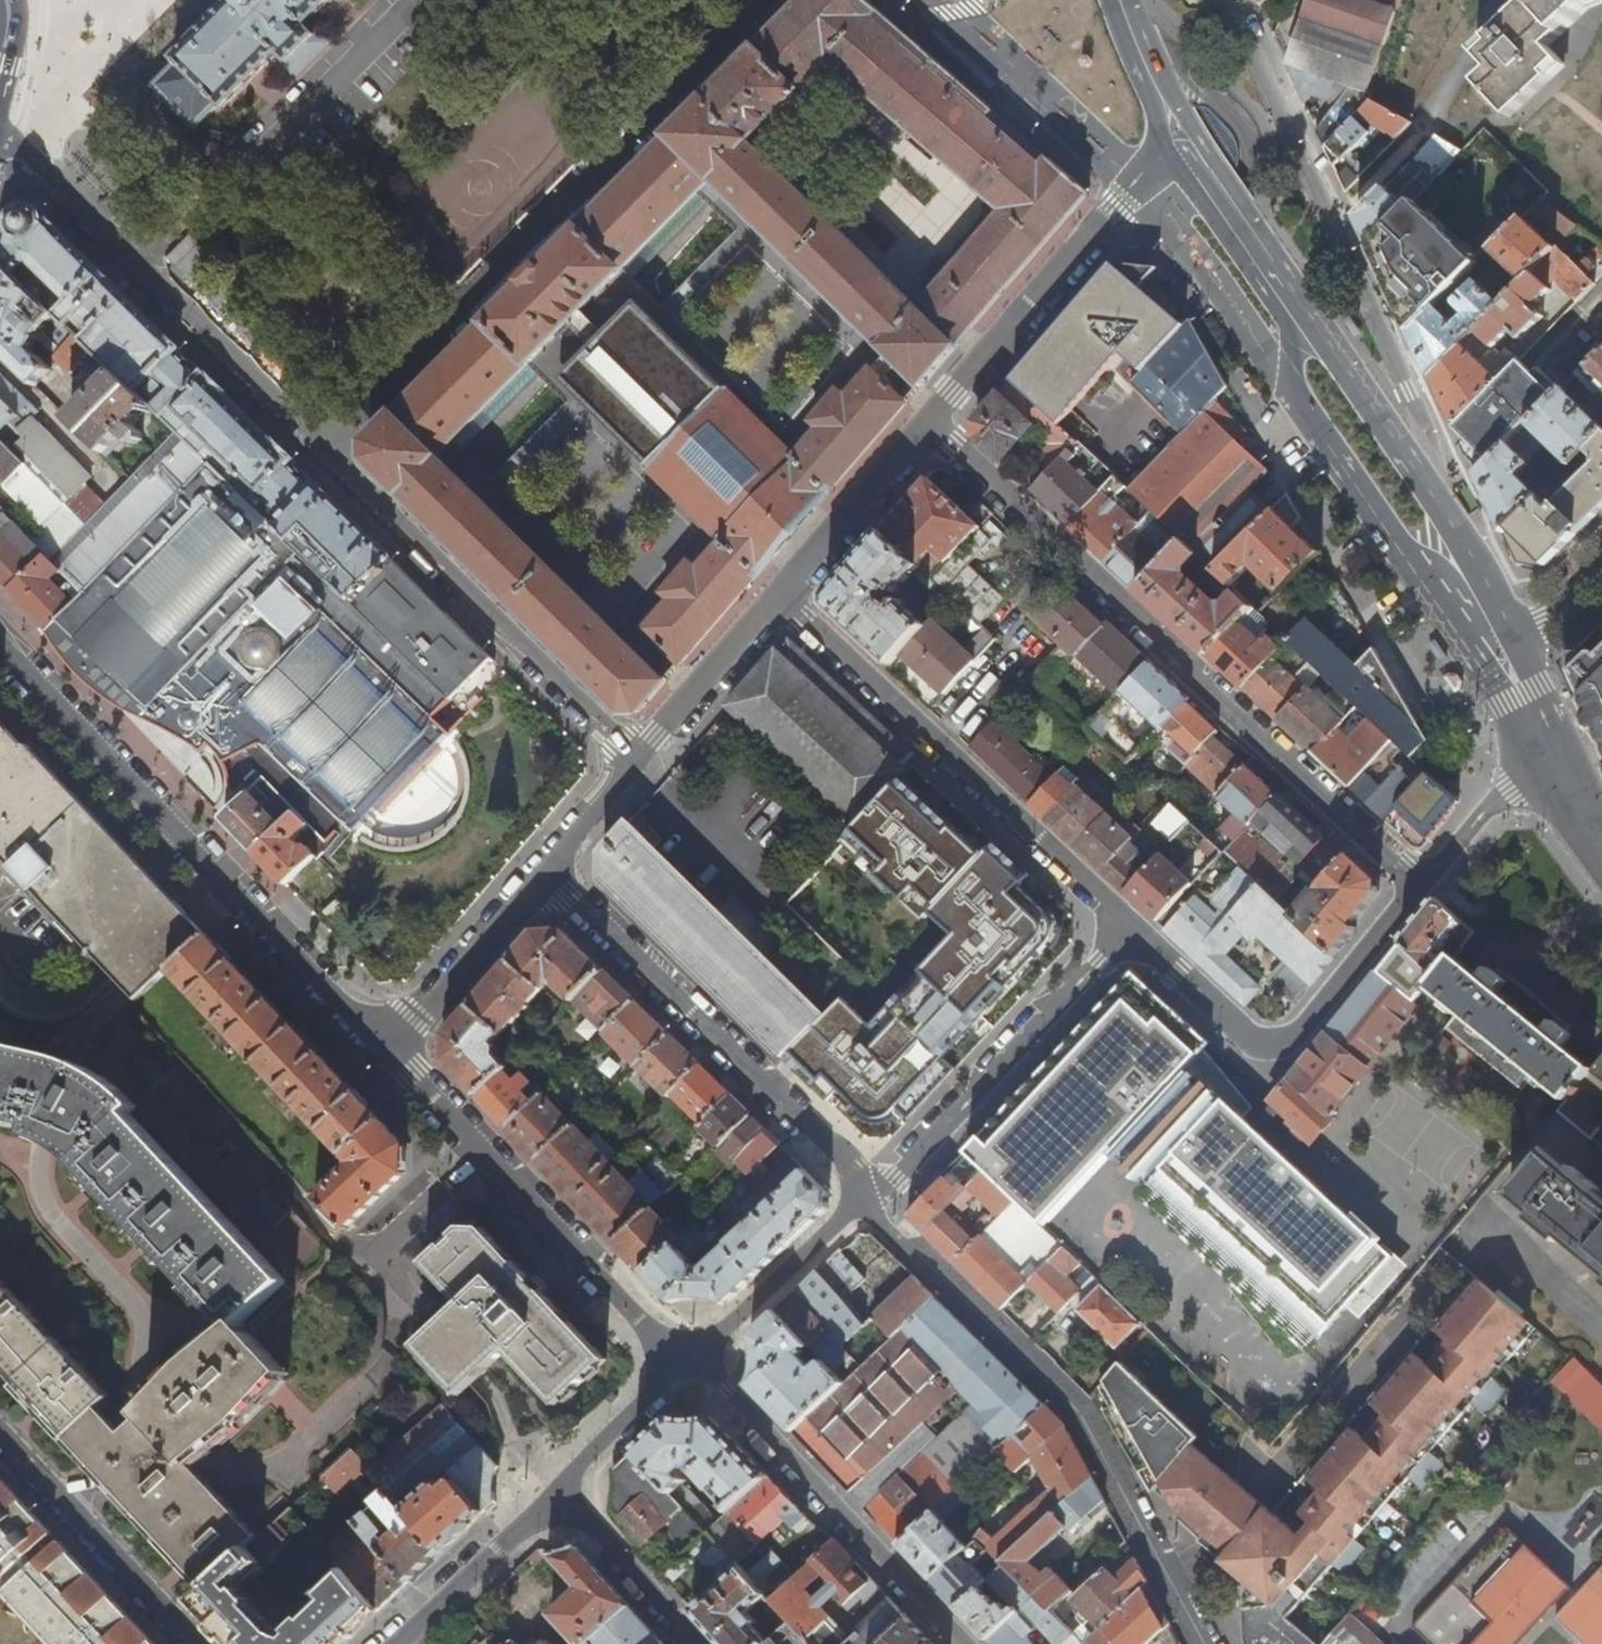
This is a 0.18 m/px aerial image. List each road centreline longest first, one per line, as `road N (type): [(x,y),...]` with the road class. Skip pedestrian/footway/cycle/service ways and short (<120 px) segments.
road 1 (residential): [(0,123),(639,759)]
road 2 (residential): [(1422,888),(929,428)]
road 3 (secondary): [(1523,645),(1423,482),(1196,157)]
road 4 (residential): [(854,1207),(1069,1389),(1198,1643)]
road 5 (residential): [(389,1050),(0,653)]
road 6 (residential): [(780,597),(1124,912)]
road 7 (residential): [(546,876),(851,1163),(854,1207)]
road 8 (secondary): [(1142,189),(1413,563)]
road 9 (residential): [(698,1360),(641,1324),(389,1050)]
road 10 (residential): [(1124,912),(1282,1058),(1422,888)]
road 11 (residential): [(1124,912),(854,1207)]
road 12 (residential): [(963,1643),(698,1360)]
road 13 (residential): [(1142,189),(929,428)]
road 14 (residential): [(0,1437),(194,1643)]
road 15 (secondary): [(943,0),(1142,189)]
road 16 (secondary): [(1413,563),(1555,757)]
road 17 (residential): [(546,876),(389,1050)]
road 18 (residential): [(929,428),(780,597)]
road 19 (residential): [(854,1207),(698,1360)]
road 20 (residential): [(780,597),(639,759)]
road 21 (residential): [(414,1640),(566,1491)]
road 22 (residential): [(566,1491),(702,1643)]
road 23 (residential): [(1422,888),(1495,800),(1555,757)]
road 24 (residential): [(566,1491),(698,1360)]
road 25 (secondary): [(1196,157),(1120,0)]
road 26 (residential): [(639,759),(546,876)]
road 27 (secondary): [(1413,563),(1450,577),(1488,631),(1523,645)]

